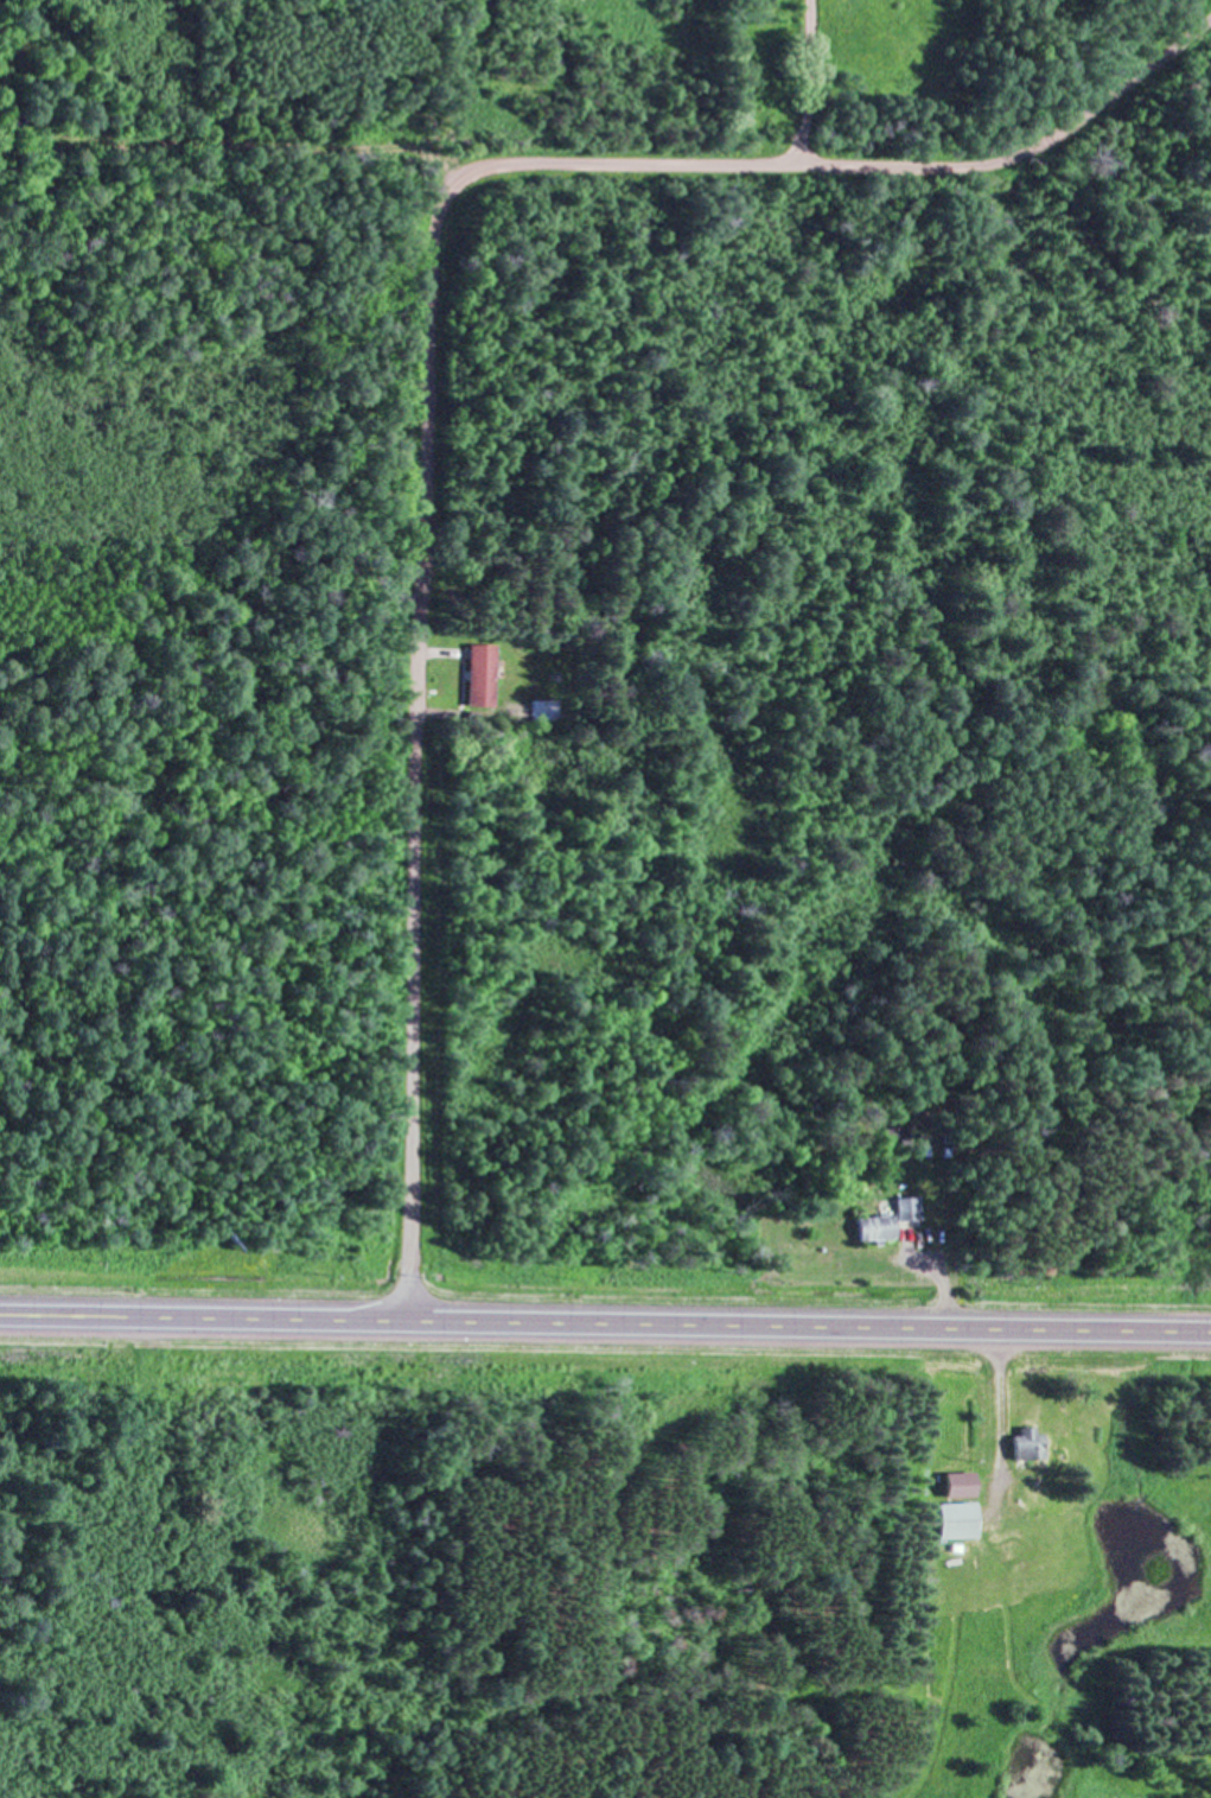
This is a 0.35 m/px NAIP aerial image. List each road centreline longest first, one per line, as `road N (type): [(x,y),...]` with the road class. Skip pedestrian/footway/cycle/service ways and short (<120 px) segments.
road 1 (residential): [(409,1320),(421,580),(435,224),(447,188),(472,167),(506,163),(968,167),(1013,158),(1060,133),(1210,19)]
road 2 (trunk): [(1210,1332),(0,1311)]

